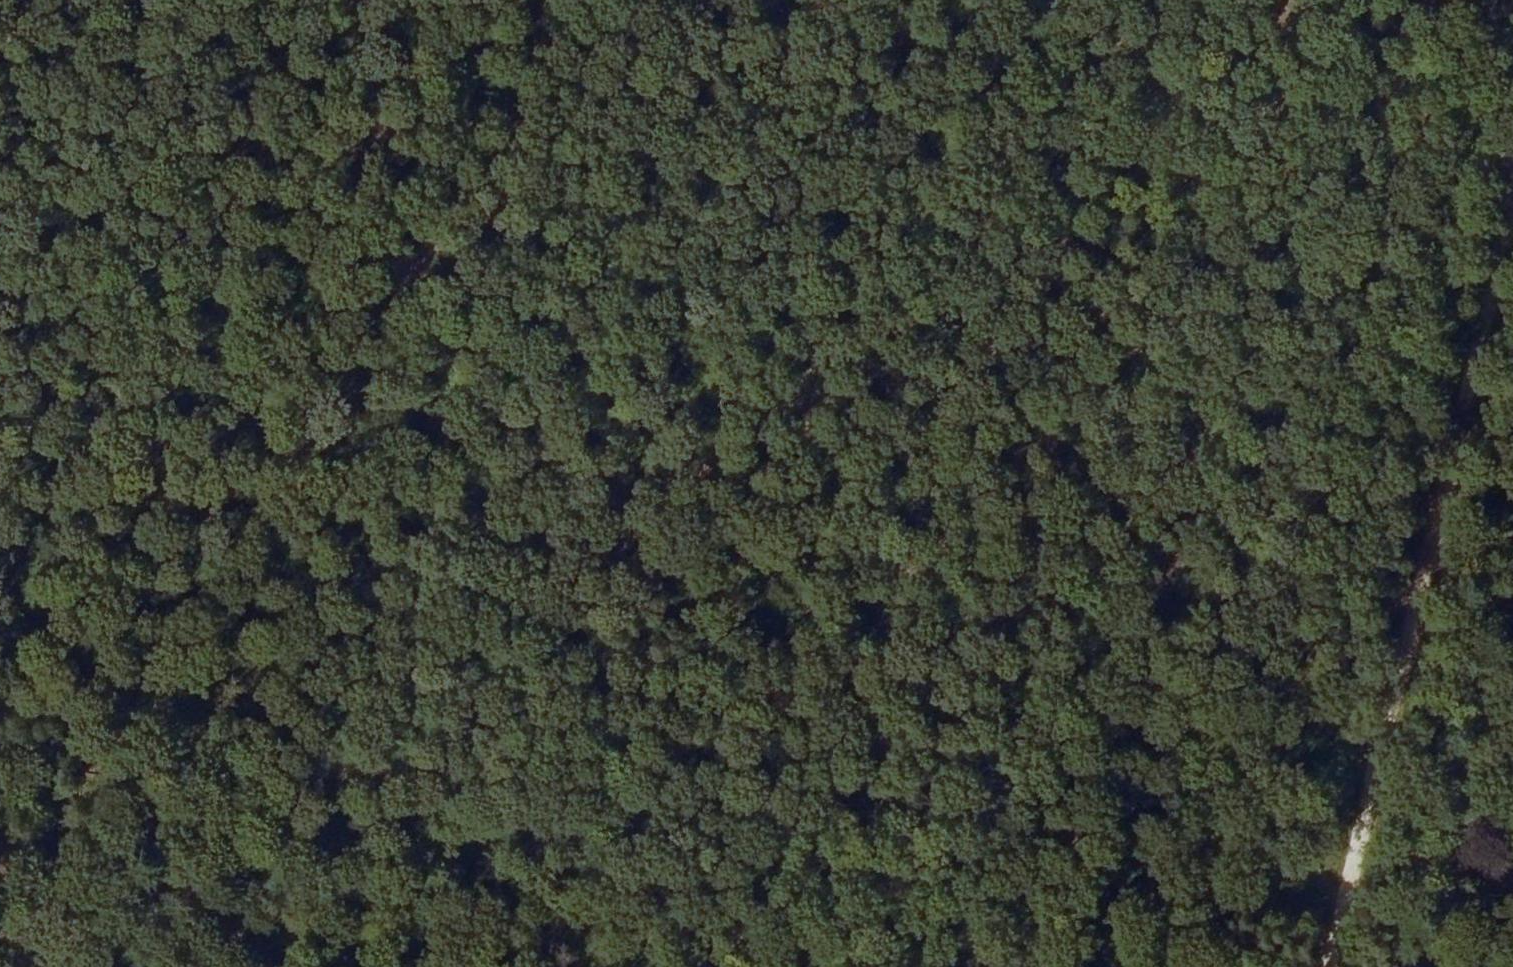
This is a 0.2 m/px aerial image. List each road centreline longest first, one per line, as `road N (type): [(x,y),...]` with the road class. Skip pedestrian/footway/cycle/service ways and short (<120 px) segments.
road 1 (track): [(1335,966),(1512,223)]

